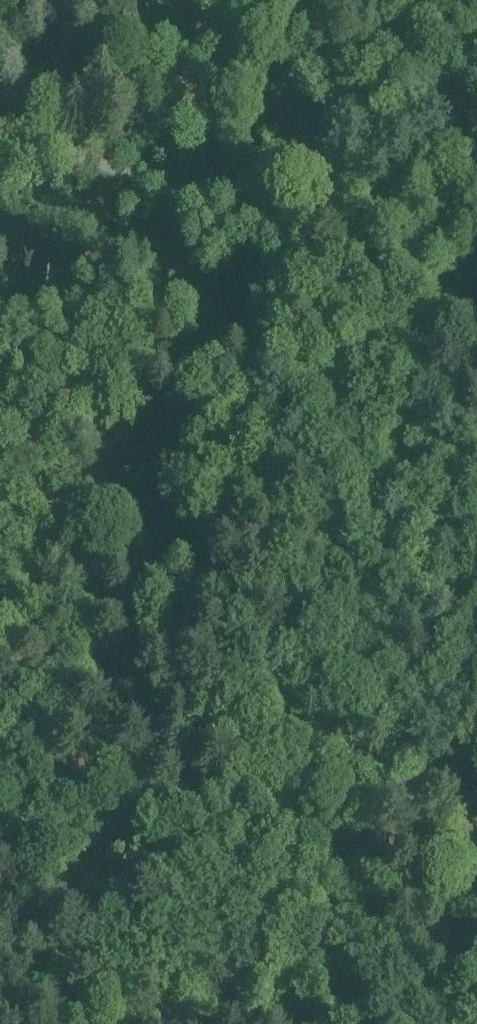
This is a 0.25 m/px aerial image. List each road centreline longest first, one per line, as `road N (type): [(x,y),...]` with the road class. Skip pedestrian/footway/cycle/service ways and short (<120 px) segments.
road 1 (track): [(45,1023),(150,660),(294,226)]
road 2 (track): [(150,660),(476,776)]
road 3 (track): [(294,226),(0,118)]
road 4 (track): [(294,226),(366,0)]
road 5 (track): [(476,318),(294,226)]

